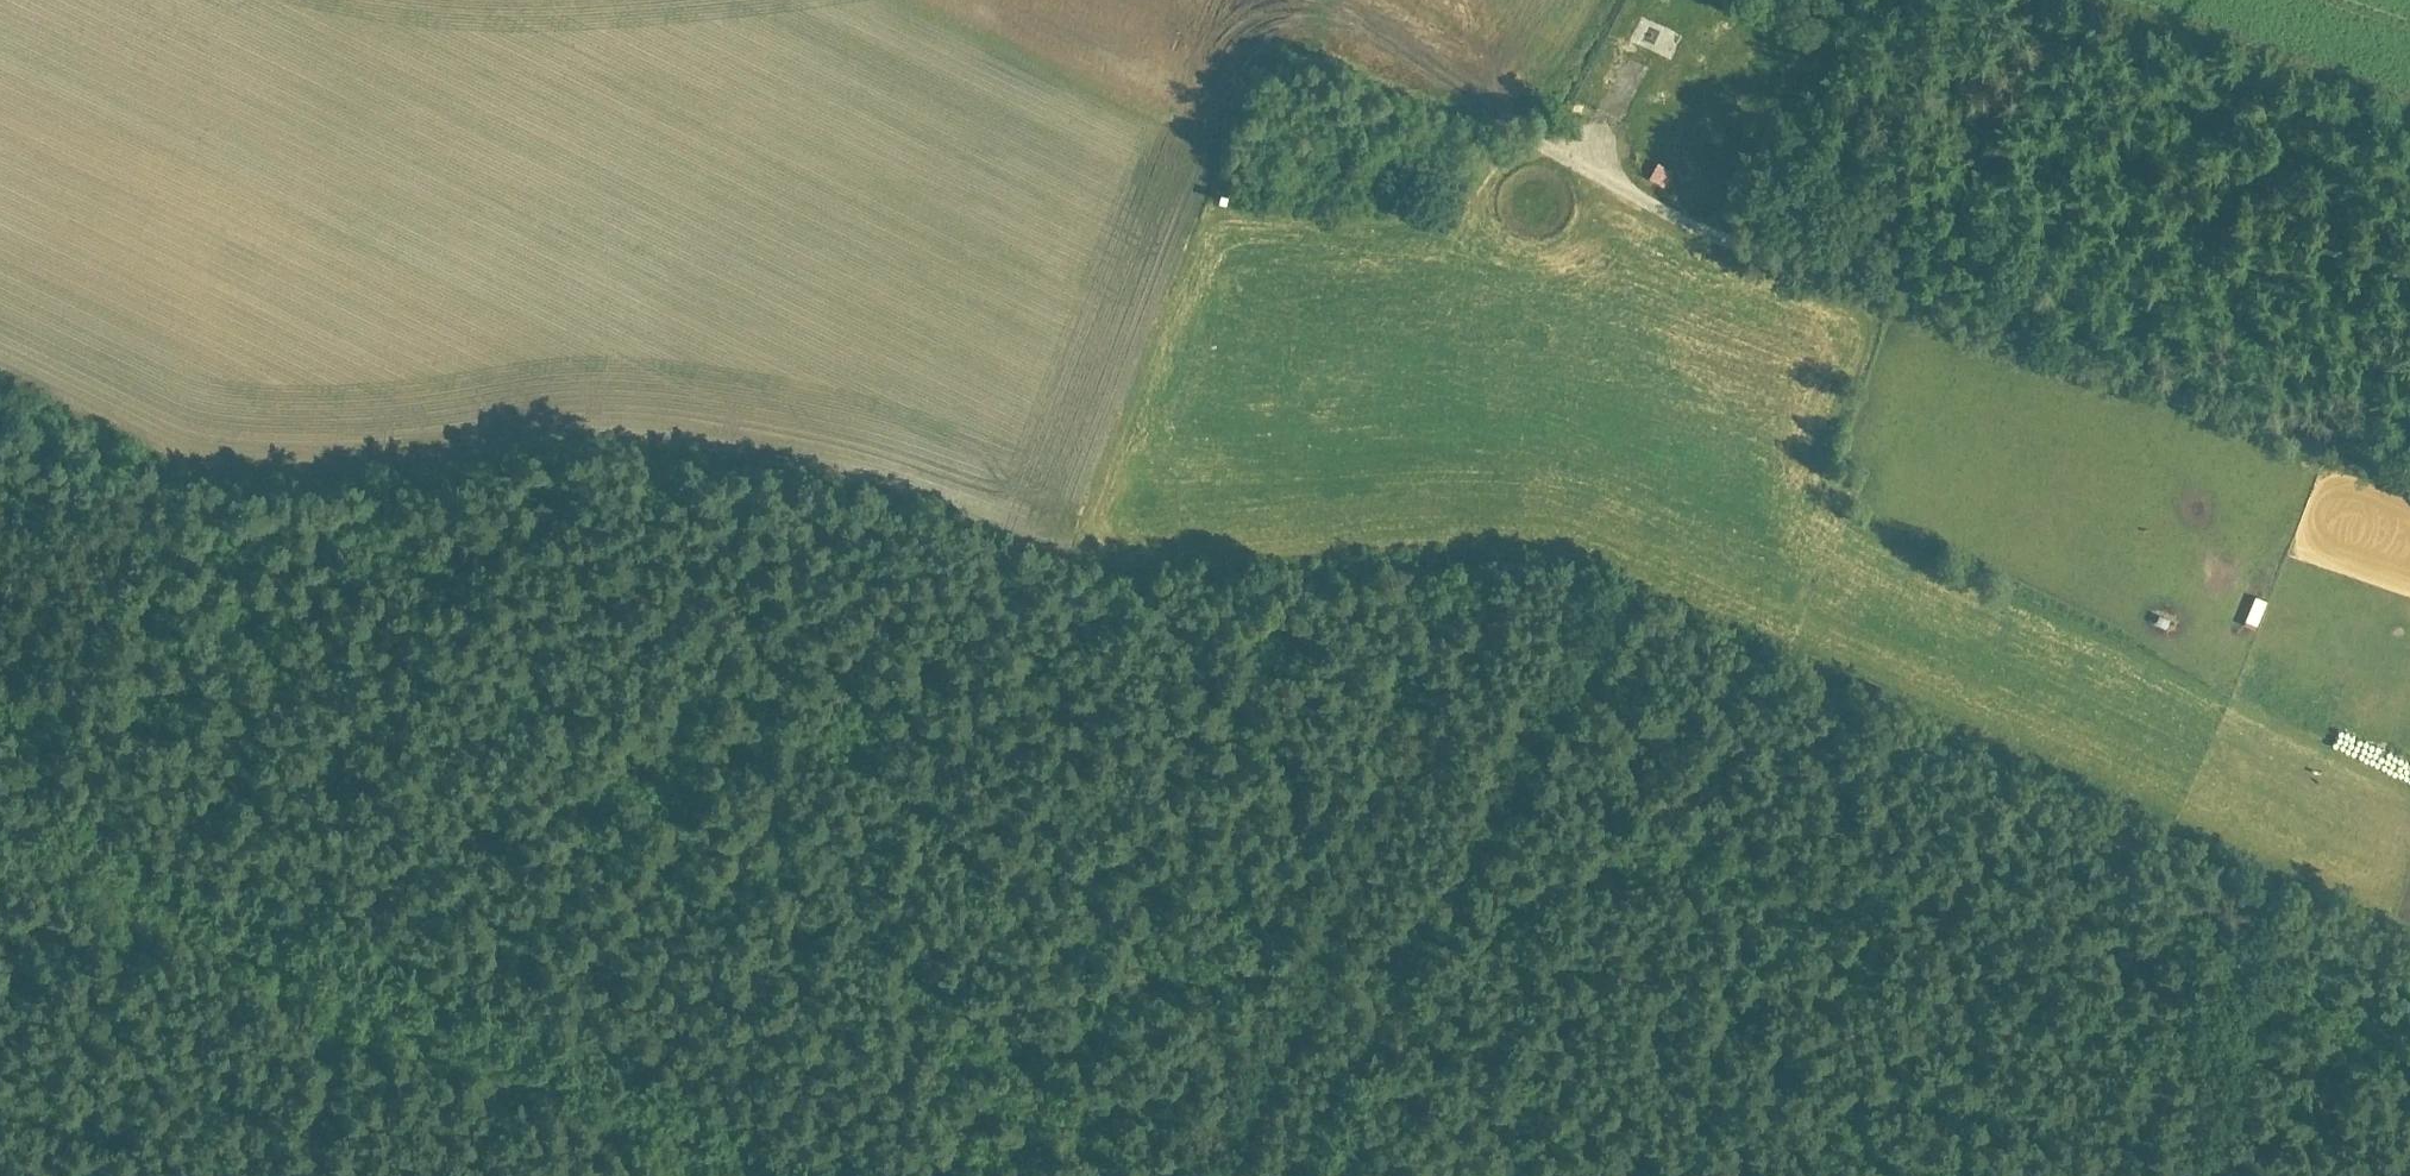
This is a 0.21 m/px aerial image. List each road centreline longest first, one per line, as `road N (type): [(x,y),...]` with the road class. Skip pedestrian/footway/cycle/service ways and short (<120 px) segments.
road 1 (track): [(2409,488),(1730,252),(1582,171),(1635,70)]
road 2 (track): [(0,787),(834,1175)]
road 3 (track): [(2199,1175),(2271,871)]
road 4 (track): [(1730,252),(1833,0)]

